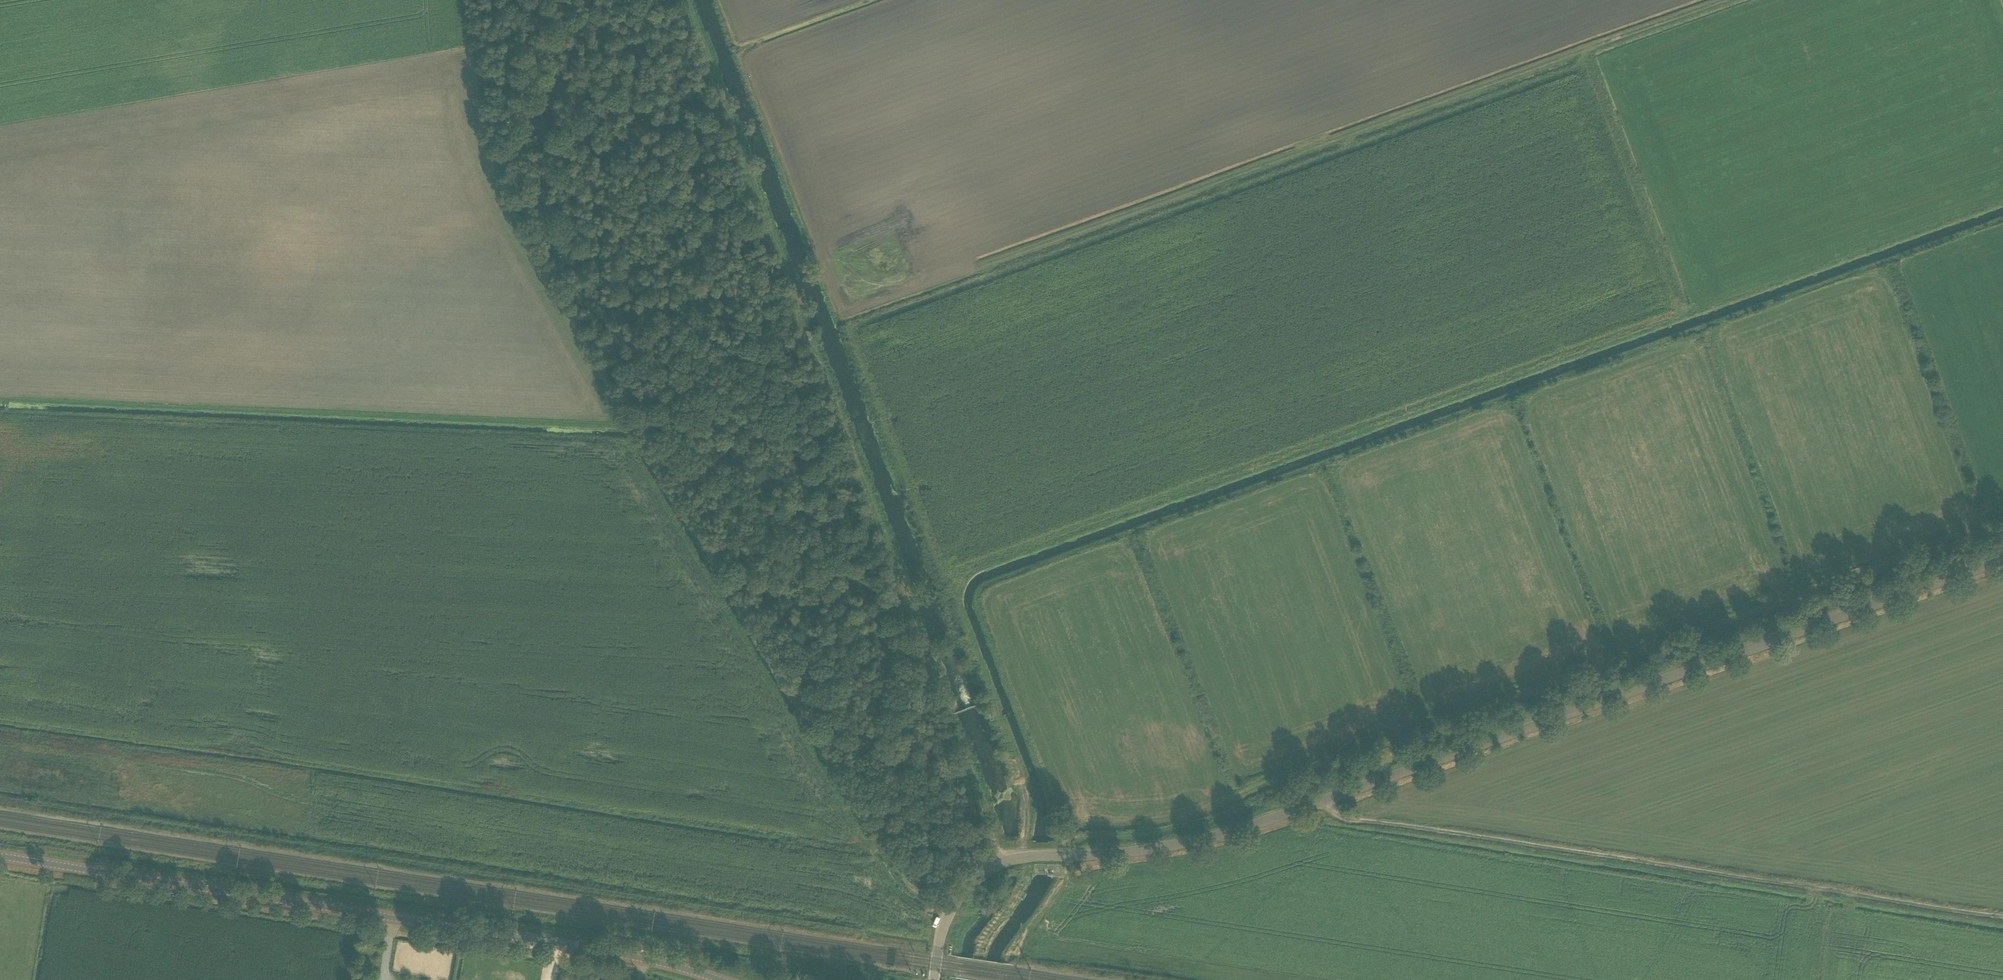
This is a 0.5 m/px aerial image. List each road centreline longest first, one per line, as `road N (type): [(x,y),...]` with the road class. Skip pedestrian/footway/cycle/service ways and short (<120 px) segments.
road 1 (tertiary): [(934,979),(952,908),(977,878),(1012,860),(1140,850),(1253,824),(2002,560)]
road 2 (track): [(1000,865),(833,393),(804,342),(803,308),(686,0)]
road 3 (track): [(1722,0),(986,264)]
road 4 (tertiary): [(721,979),(629,954),(0,856)]
road 5 (track): [(1323,801),(1346,817),(2002,917)]
road 6 (track): [(952,908),(908,877),(891,854),(635,422)]
road 7 (track): [(946,577),(1028,790),(1026,856)]

